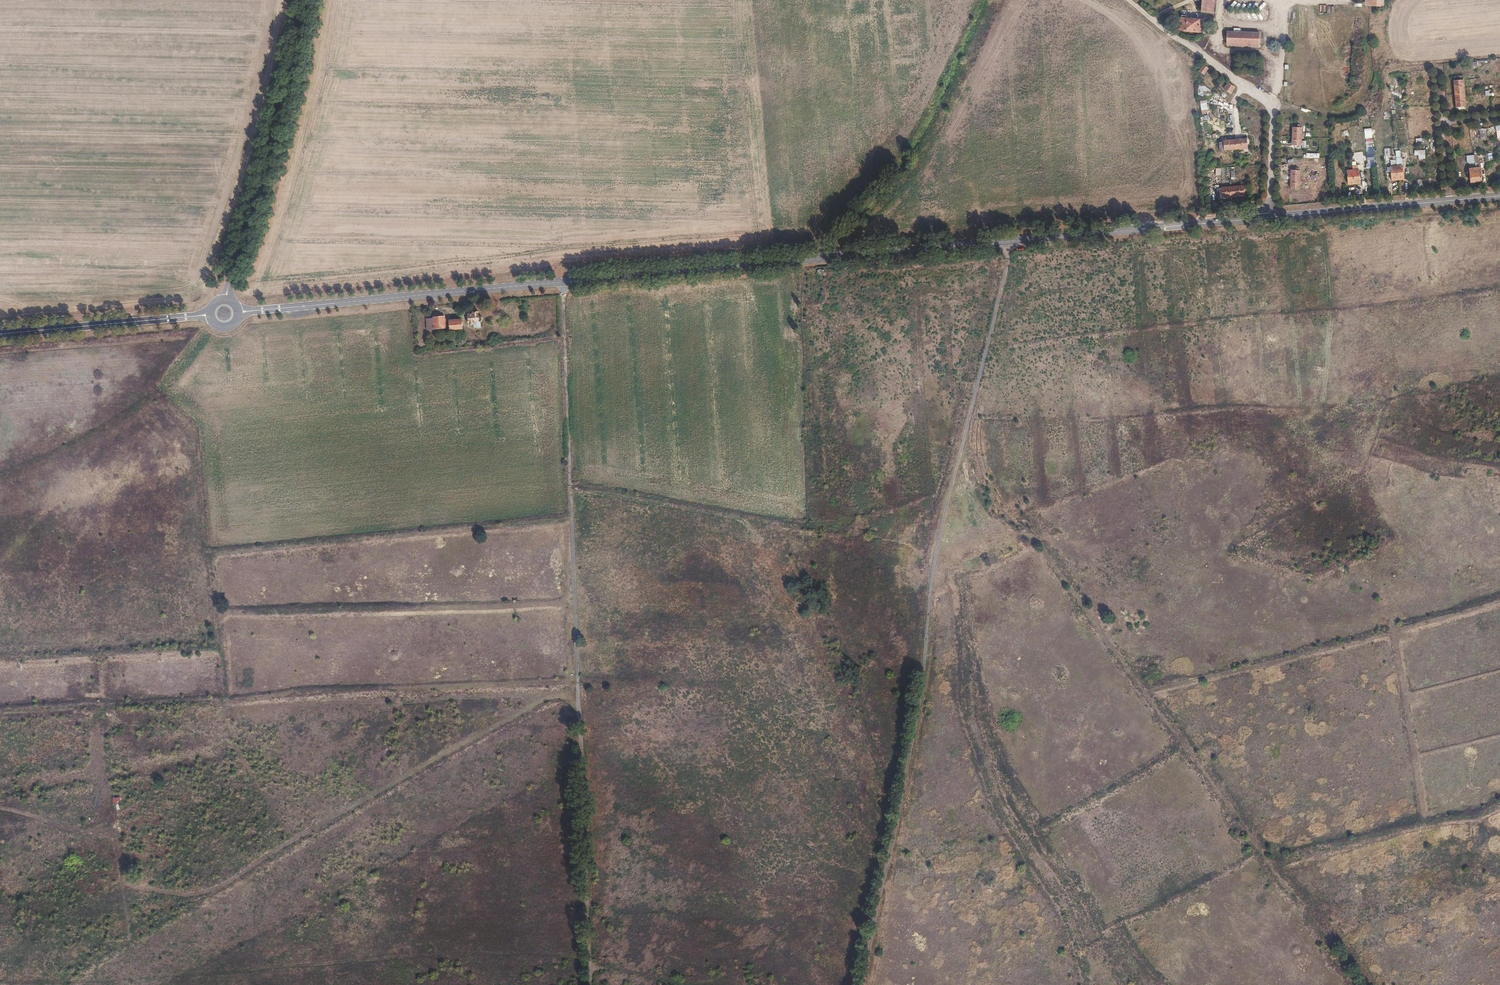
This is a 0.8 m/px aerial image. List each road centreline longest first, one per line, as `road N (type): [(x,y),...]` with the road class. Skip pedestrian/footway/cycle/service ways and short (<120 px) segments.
road 1 (unclassified): [(238,312),(1268,217)]
road 2 (track): [(862,984),(913,725),(946,490),(1016,241)]
road 3 (track): [(576,678),(211,893),(126,882),(96,842),(0,808)]
road 4 (track): [(1357,984),(1032,537),(939,536)]
road 5 (track): [(0,711),(576,678)]
road 6 (track): [(1499,581),(1384,611),(1104,638)]
road 7 (track): [(562,282),(576,678)]
road 8 (unclassified): [(304,0),(269,166),(225,300)]
road 9 (track): [(576,678),(589,984)]
road 10 (residential): [(1129,0),(1272,104),(1268,217)]
road 11 (unclassified): [(211,315),(0,335)]
road 12 (unclassified): [(1268,217),(1449,201)]
road 13 (track): [(1446,124),(1430,67),(1388,73),(1378,126)]
road 14 (unclassified): [(1499,118),(1443,128),(1449,201)]

